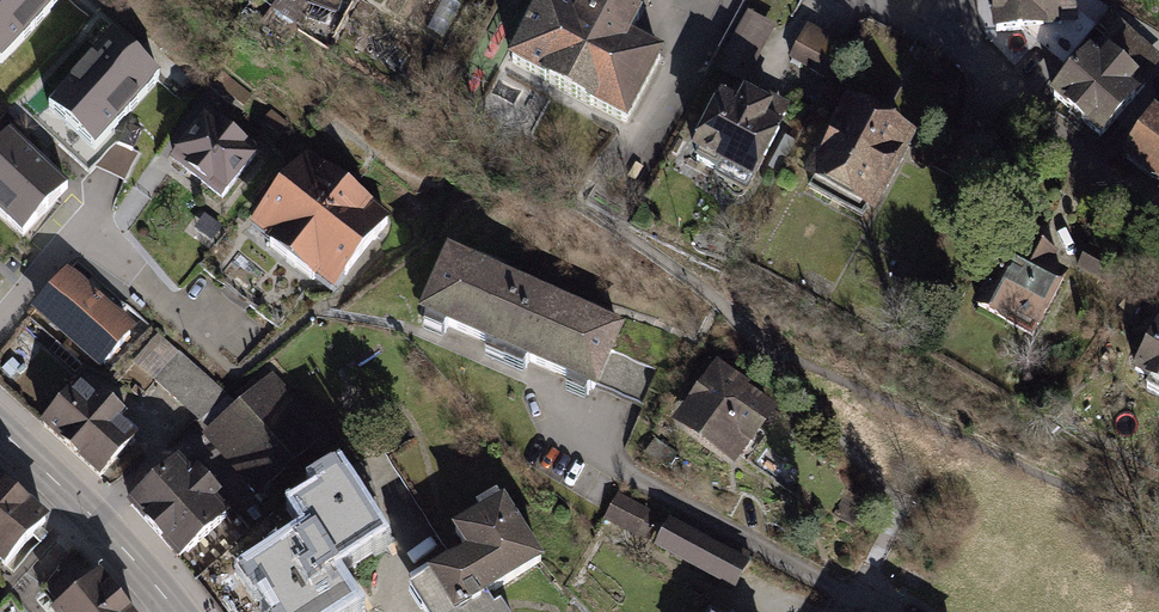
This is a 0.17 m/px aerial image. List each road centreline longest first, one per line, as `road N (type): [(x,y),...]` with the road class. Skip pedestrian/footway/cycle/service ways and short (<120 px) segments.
road 1 (residential): [(544,414),(852,589)]
road 2 (residential): [(1158,234),(934,28)]
road 3 (secondary): [(178,611),(0,429)]
road 4 (residential): [(0,323),(77,239),(128,286)]

